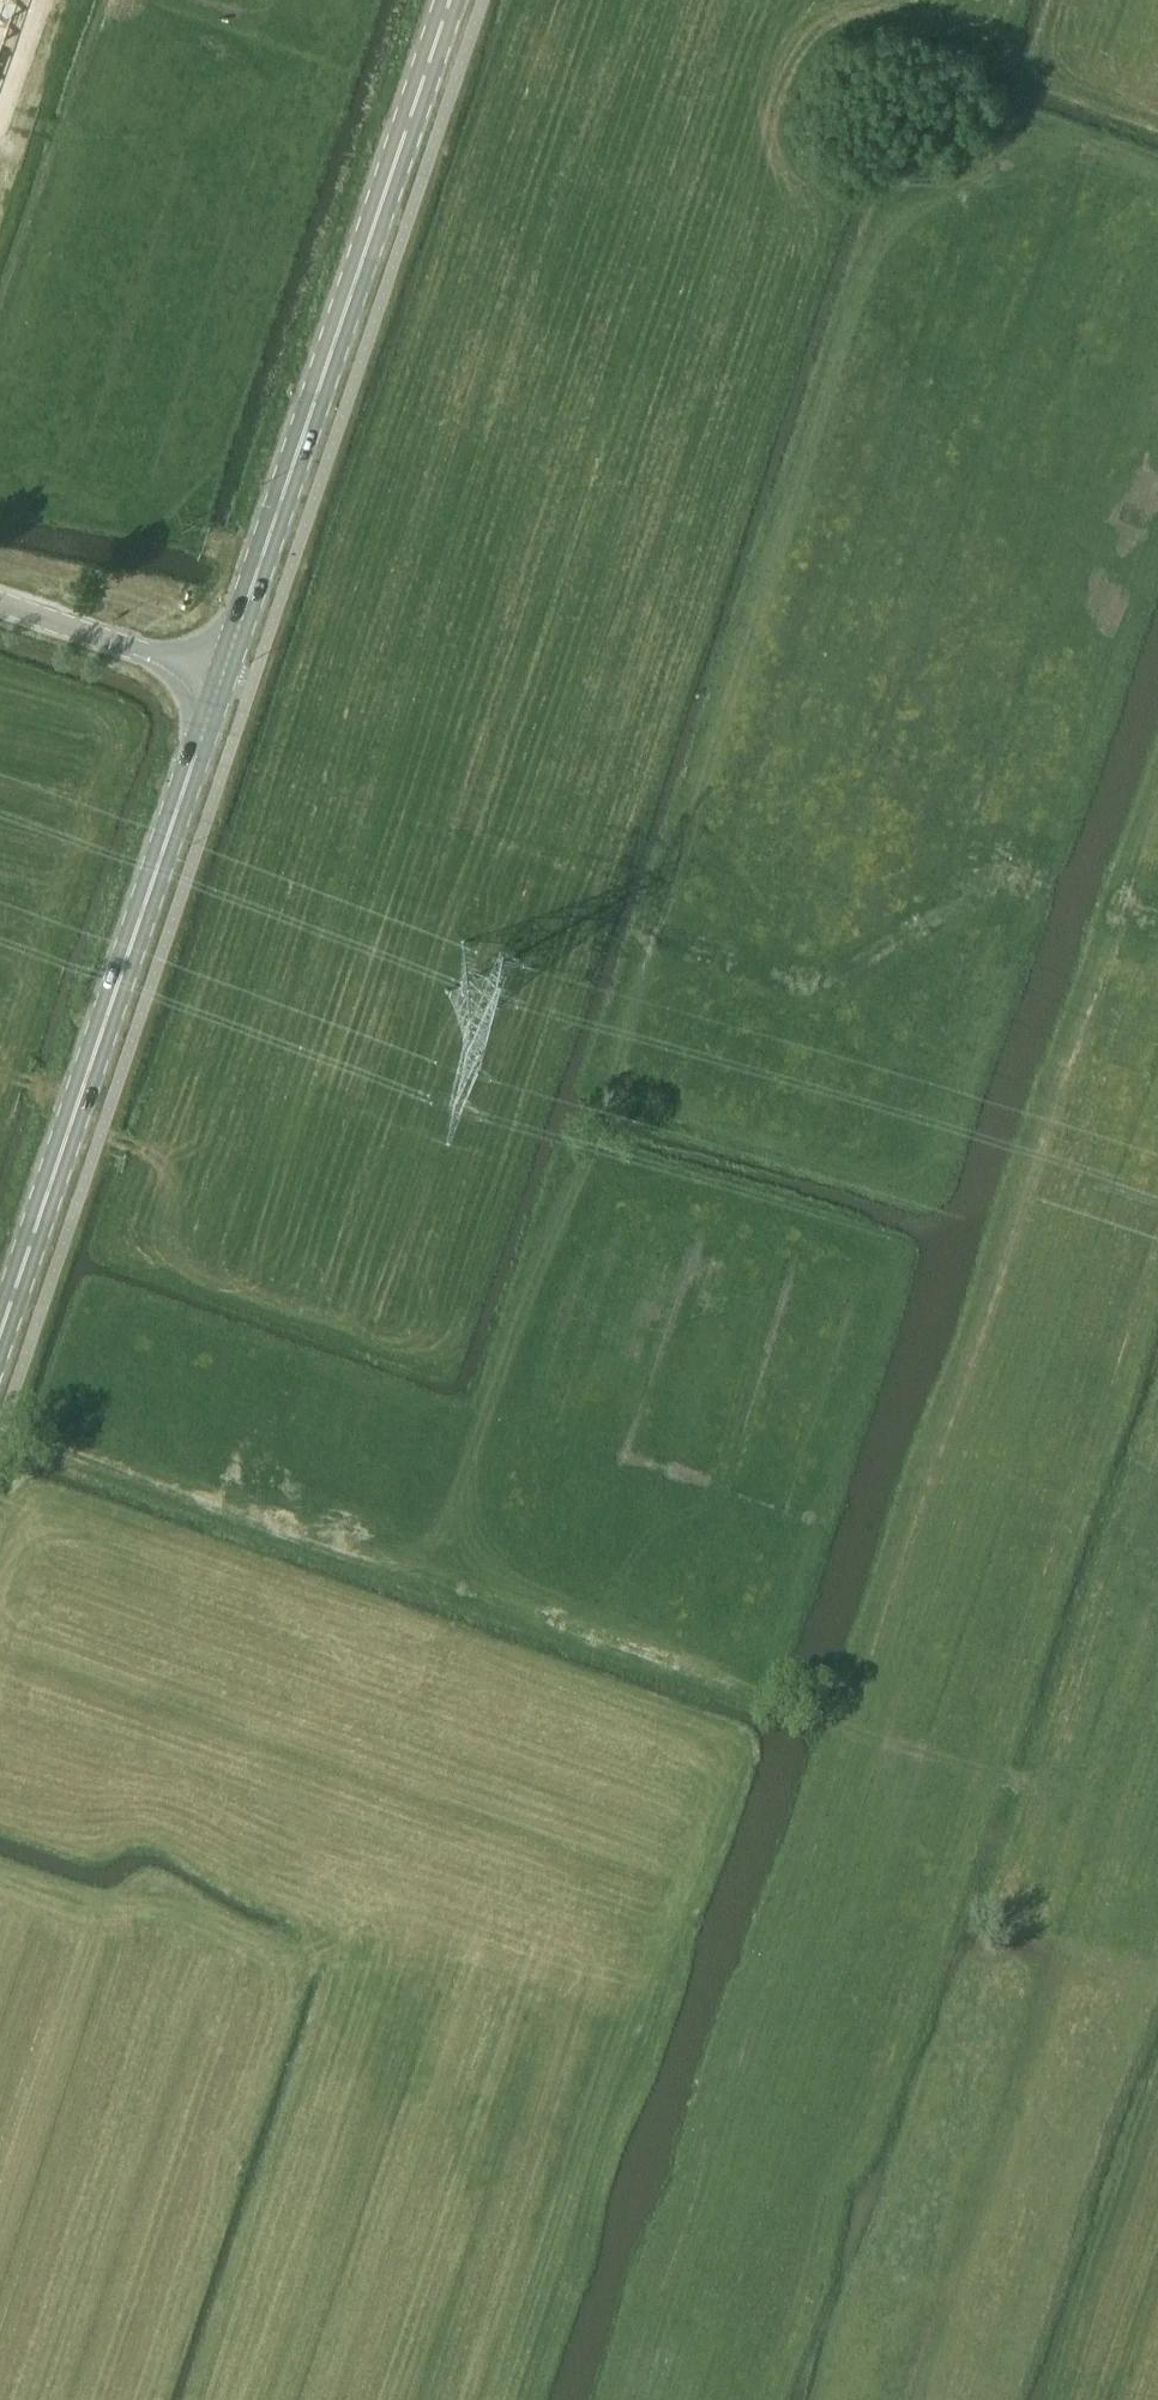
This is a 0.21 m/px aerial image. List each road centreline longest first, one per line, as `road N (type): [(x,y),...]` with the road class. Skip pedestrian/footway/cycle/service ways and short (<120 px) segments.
road 1 (secondary): [(224,678),(452,0)]
road 2 (secondary): [(0,1338),(224,678)]
road 3 (unclassified): [(224,678),(0,604)]

